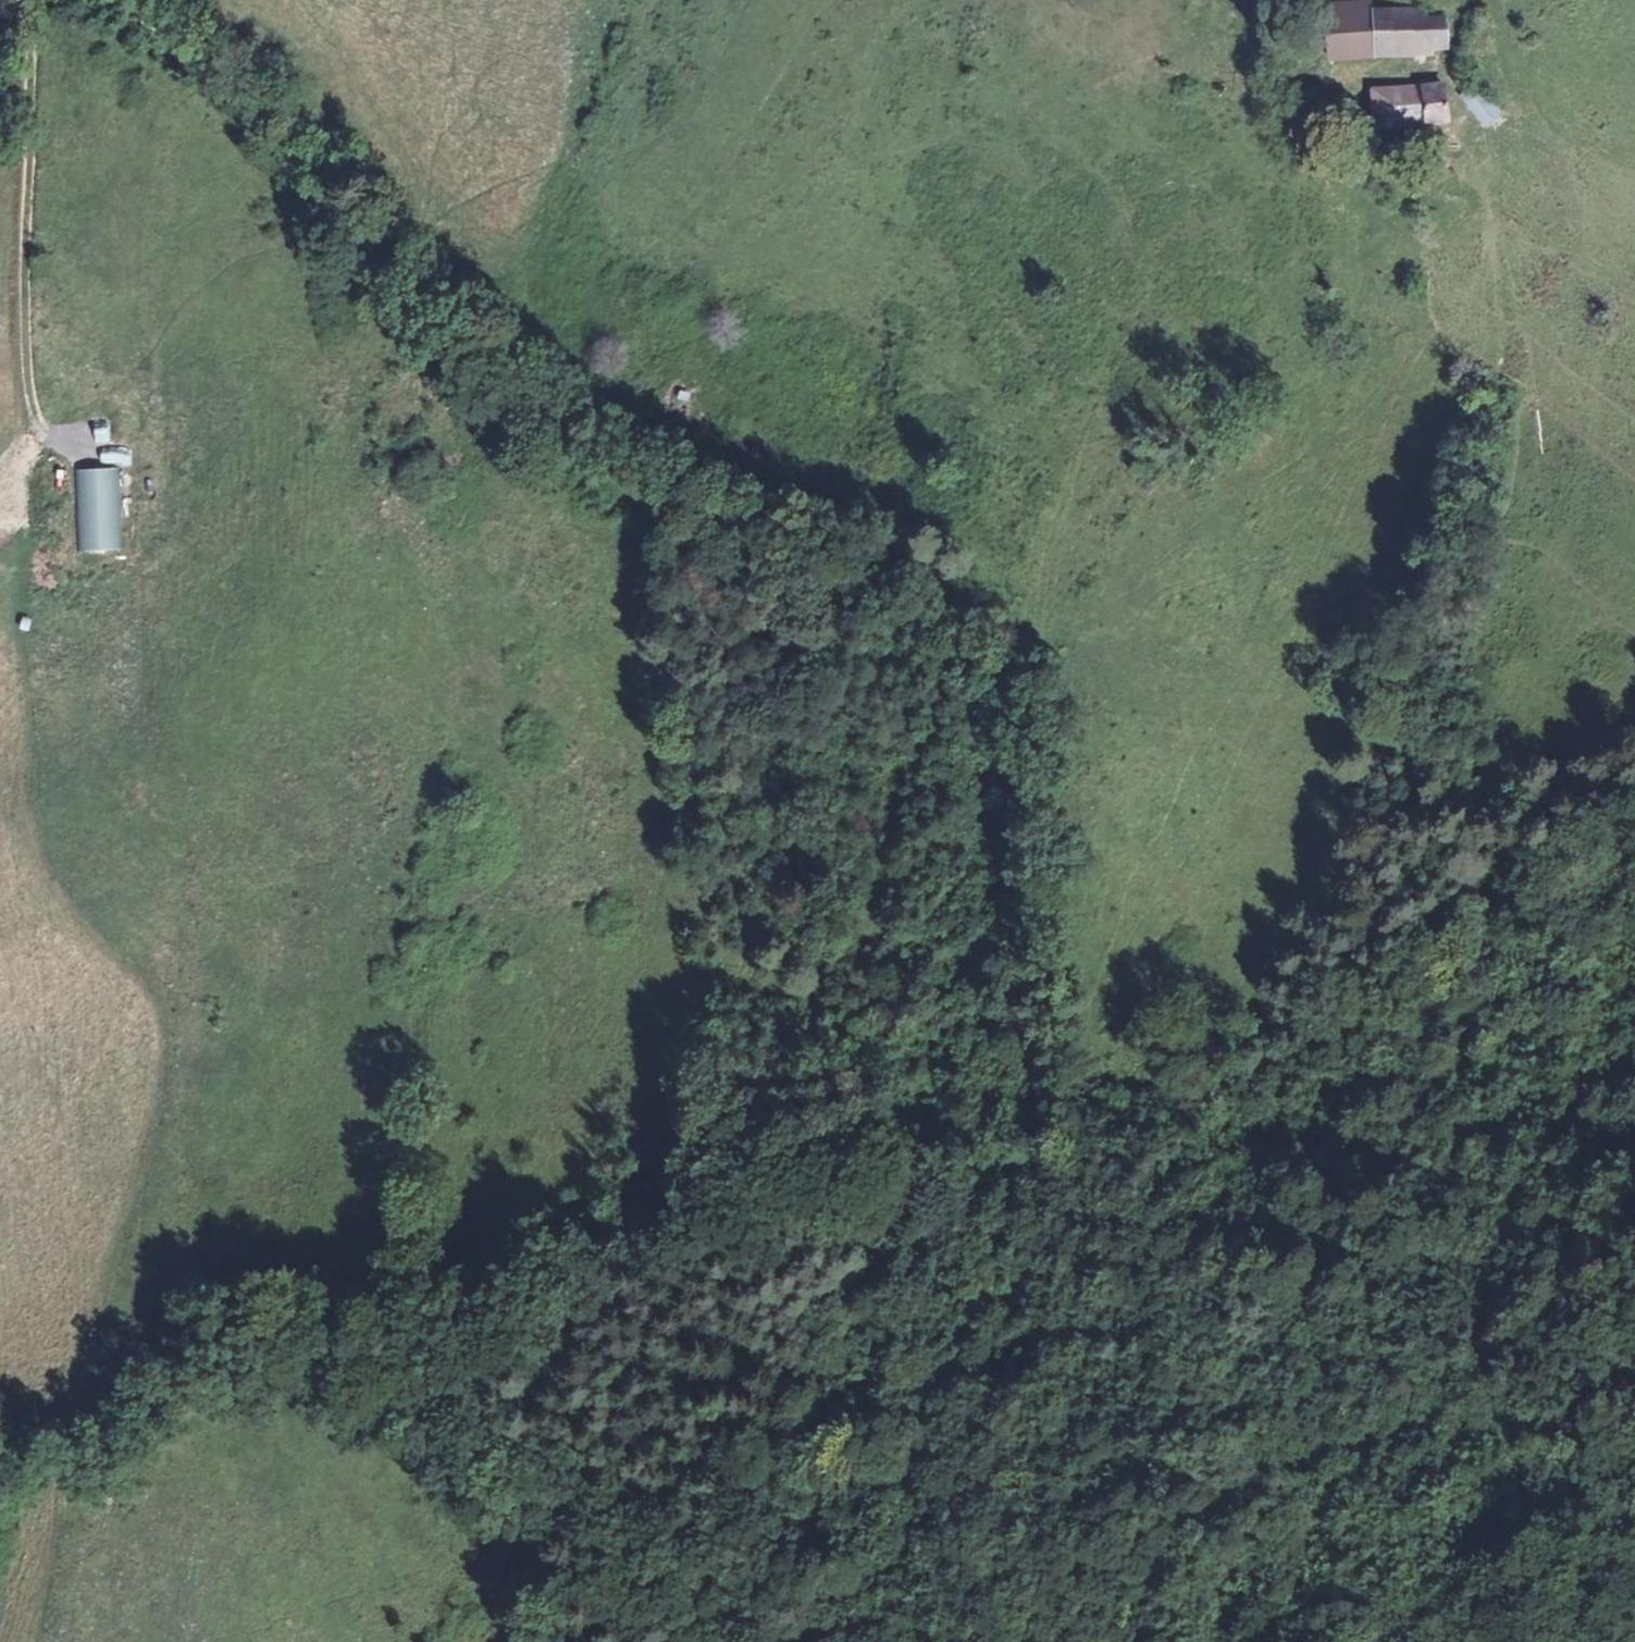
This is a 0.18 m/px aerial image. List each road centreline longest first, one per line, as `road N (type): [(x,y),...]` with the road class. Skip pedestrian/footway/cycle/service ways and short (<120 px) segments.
road 1 (track): [(123,0),(250,106),(420,297),(576,441),(650,492),(994,678),(1009,710),(1036,1156),(926,1478),(916,1570),(934,1641)]

